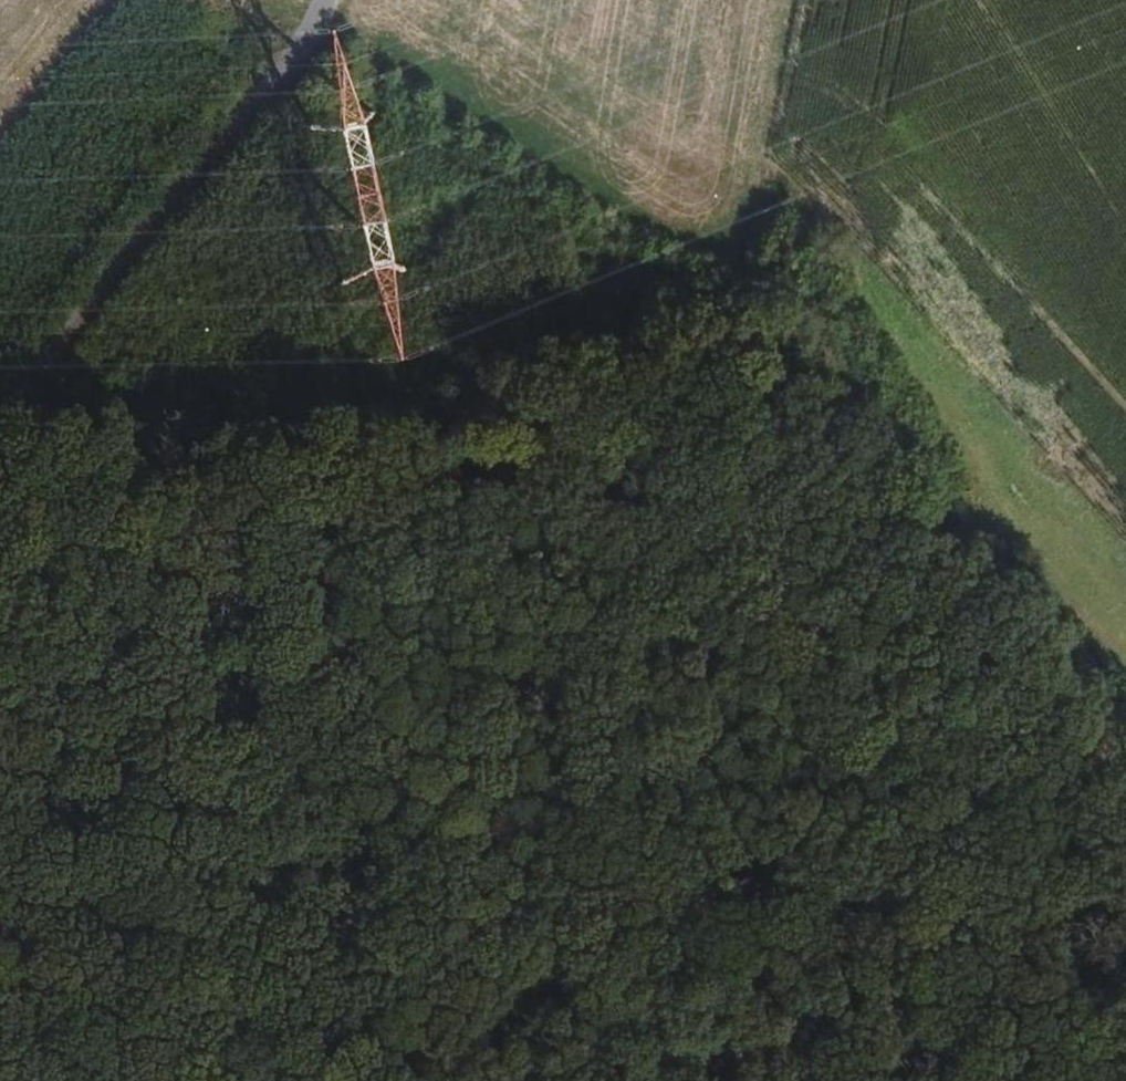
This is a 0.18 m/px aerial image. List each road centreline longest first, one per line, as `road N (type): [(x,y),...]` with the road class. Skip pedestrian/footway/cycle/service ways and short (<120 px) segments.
road 1 (track): [(0,1010),(233,954),(356,913),(425,899),(490,898),(700,930),(758,950),(839,996),(913,1080)]
road 2 (unclassified): [(0,426),(131,248),(260,110),(303,54),(328,0)]

